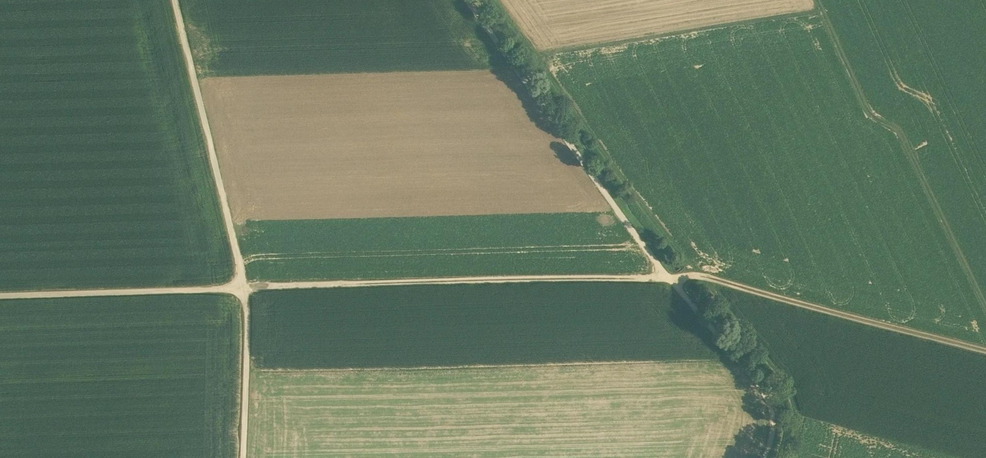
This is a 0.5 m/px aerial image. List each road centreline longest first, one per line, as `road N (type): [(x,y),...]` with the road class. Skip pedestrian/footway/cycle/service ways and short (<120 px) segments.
road 1 (track): [(182,0),(250,295),(712,284),(985,356)]
road 2 (track): [(546,65),(830,18),(881,123),(906,138),(985,297)]
road 3 (track): [(470,0),(623,216),(777,407),(775,457)]
road 4 (track): [(801,457),(806,418),(795,383),(651,207),(500,0)]
road 5 (track): [(0,304),(250,295),(252,457)]

